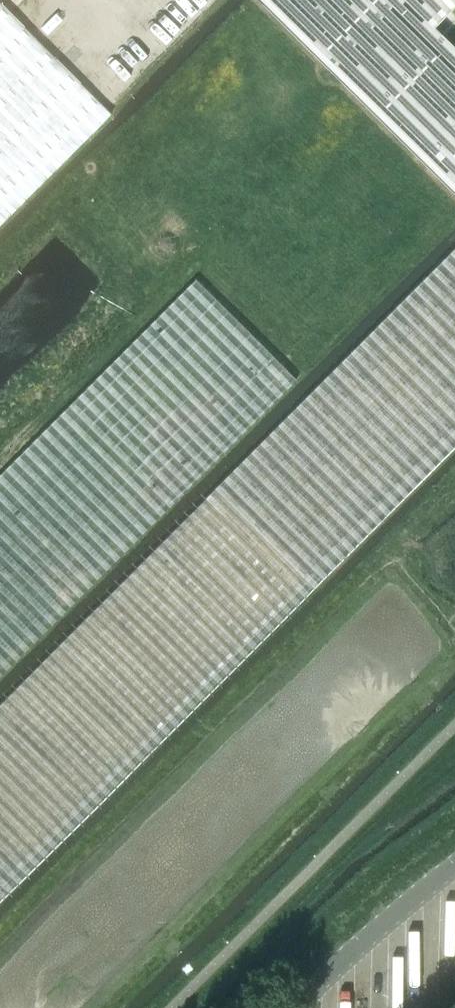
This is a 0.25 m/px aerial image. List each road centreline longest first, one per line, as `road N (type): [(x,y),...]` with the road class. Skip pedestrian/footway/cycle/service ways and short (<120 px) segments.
road 1 (unclassified): [(293,1007),(454,865)]

